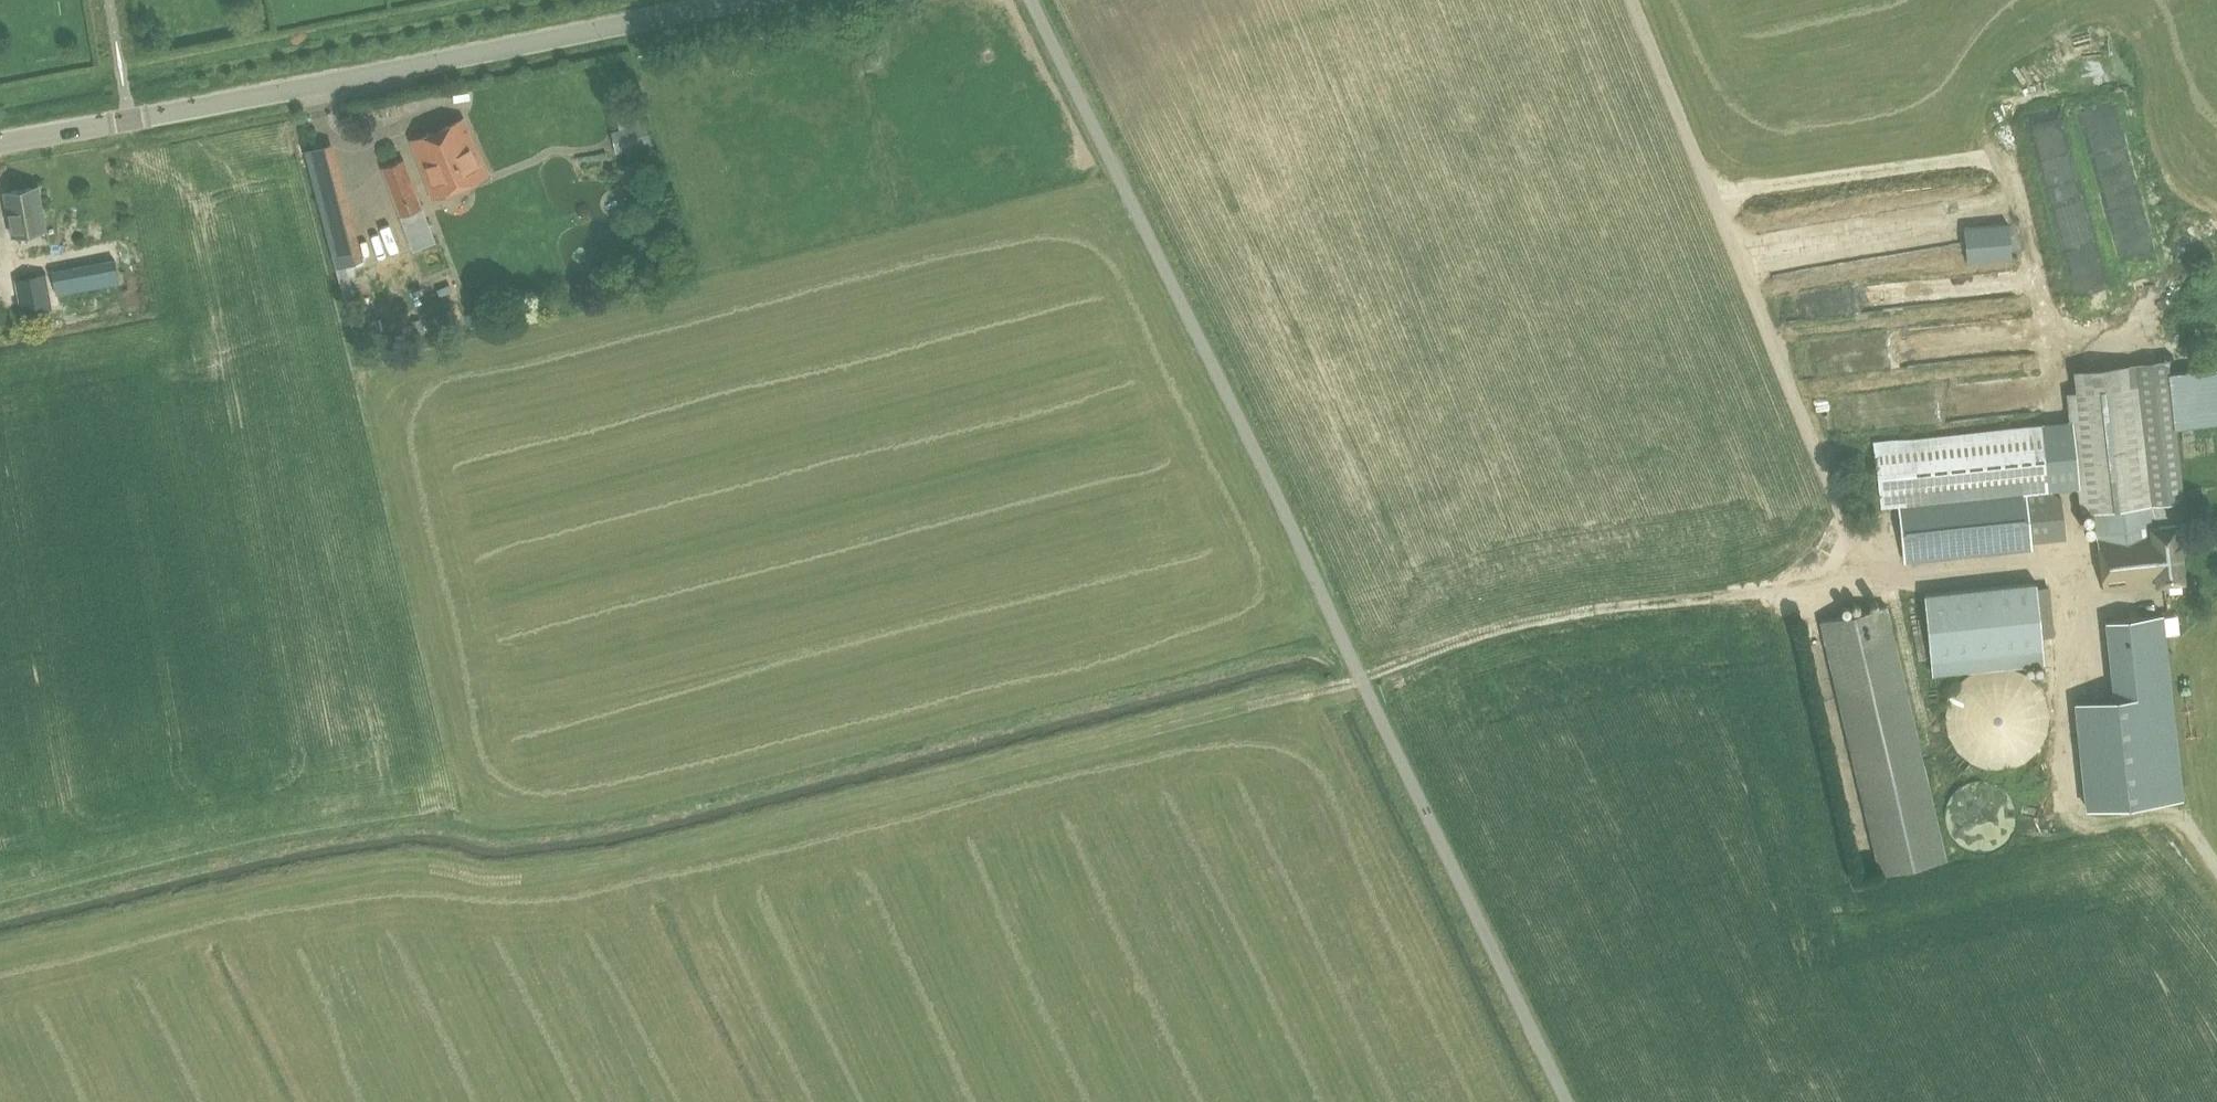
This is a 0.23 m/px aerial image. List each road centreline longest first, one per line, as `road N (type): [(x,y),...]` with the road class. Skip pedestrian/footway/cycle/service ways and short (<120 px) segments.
road 1 (unclassified): [(1567,1101),(1032,0)]
road 2 (residential): [(0,142),(731,0)]
road 3 (track): [(2216,870),(2184,821),(2160,812),(2082,824),(2070,805),(2064,682),(2073,562),(1878,577),(1857,553)]

